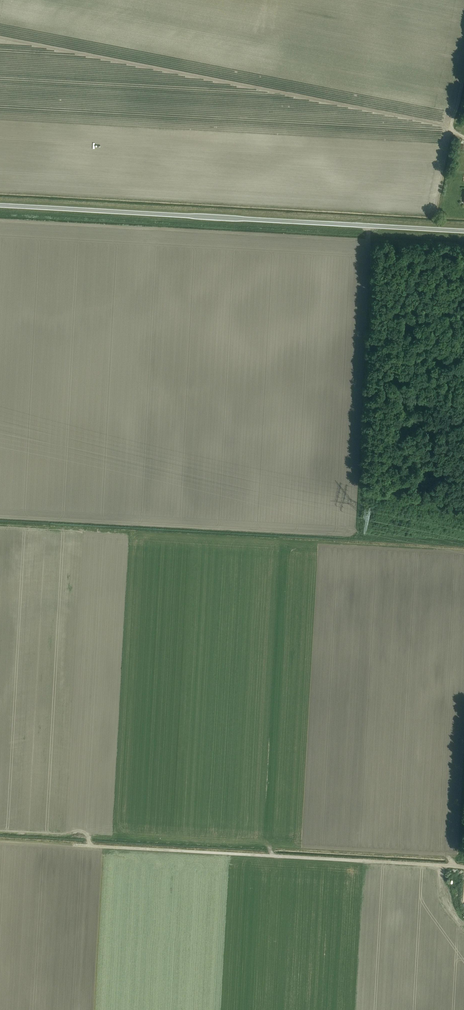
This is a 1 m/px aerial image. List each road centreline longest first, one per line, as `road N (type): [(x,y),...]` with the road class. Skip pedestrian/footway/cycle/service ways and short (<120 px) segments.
road 1 (unclassified): [(0,206),(463,229)]

